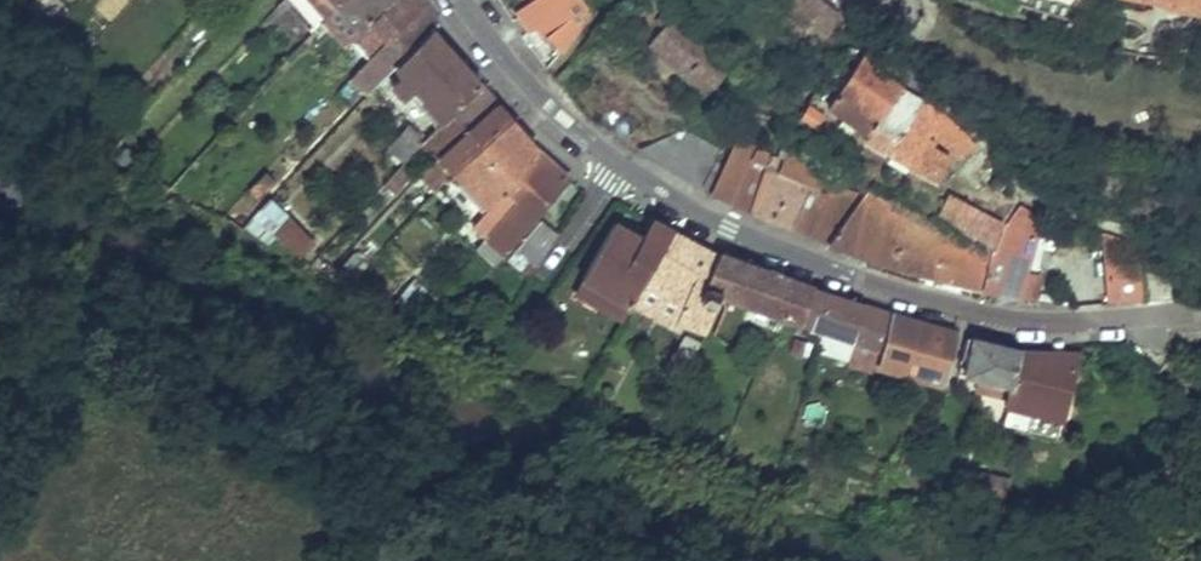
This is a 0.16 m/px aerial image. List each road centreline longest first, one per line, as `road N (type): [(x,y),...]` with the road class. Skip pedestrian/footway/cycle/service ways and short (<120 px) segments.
road 1 (residential): [(461,0),(565,121),(617,163),(798,256),(988,315),(1077,323),(1200,311)]

